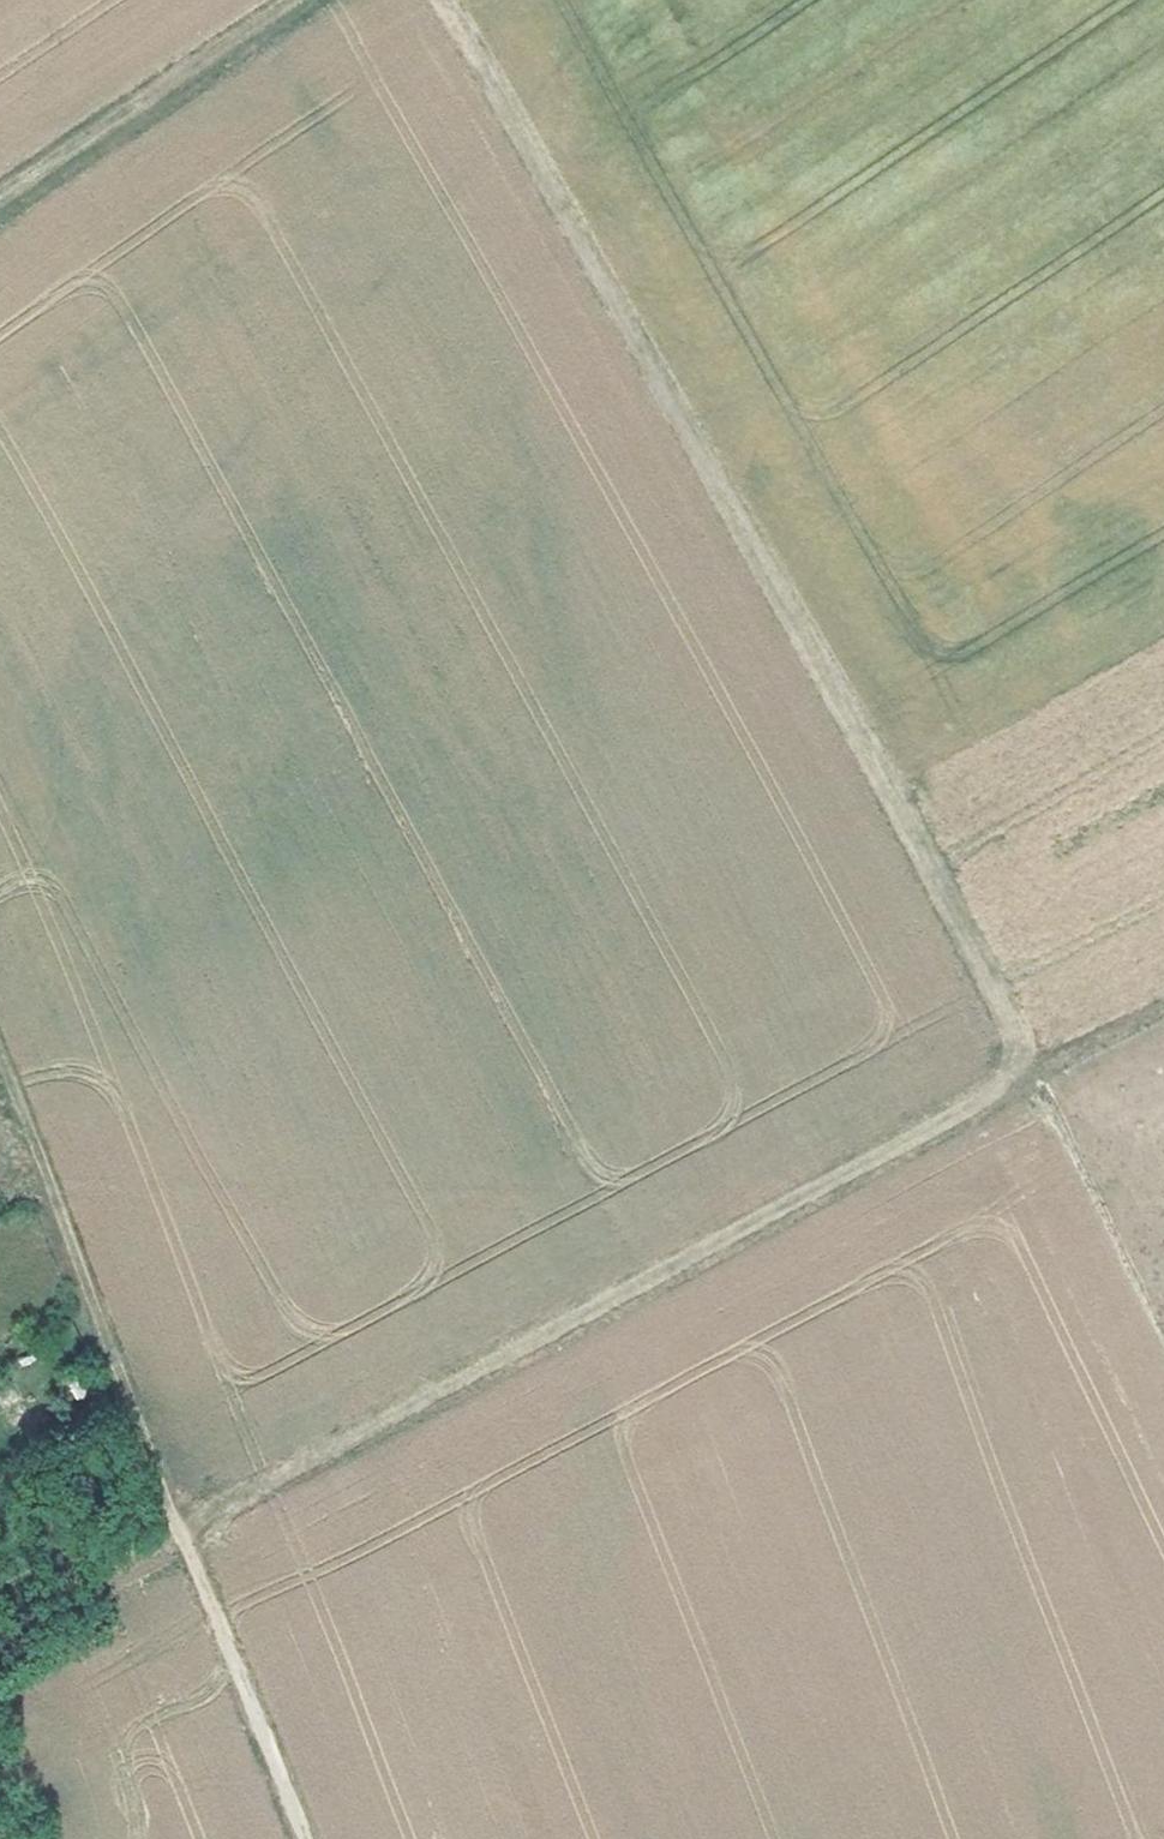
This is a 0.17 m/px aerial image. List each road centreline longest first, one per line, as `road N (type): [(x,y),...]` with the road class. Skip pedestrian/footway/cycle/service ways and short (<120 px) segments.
road 1 (track): [(0,1093),(292,1838)]
road 2 (track): [(0,192),(285,0)]

